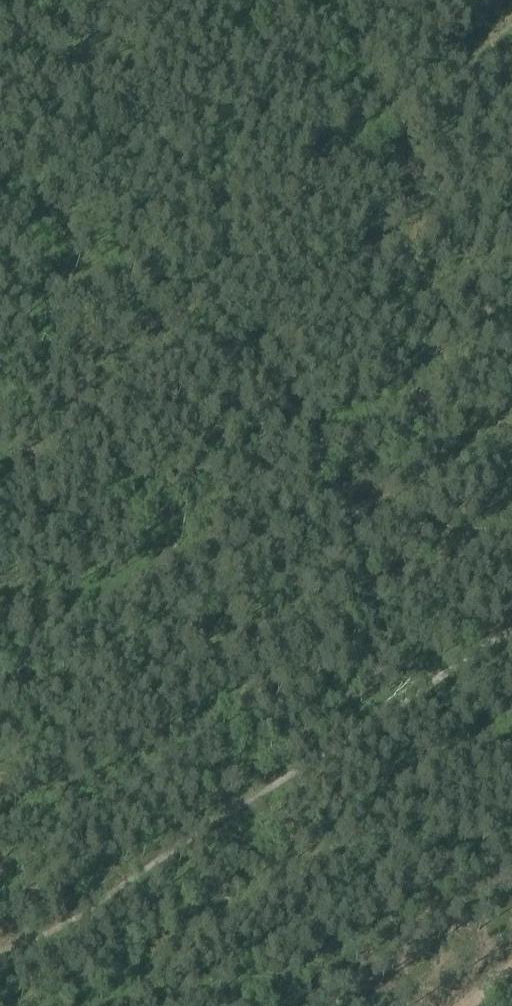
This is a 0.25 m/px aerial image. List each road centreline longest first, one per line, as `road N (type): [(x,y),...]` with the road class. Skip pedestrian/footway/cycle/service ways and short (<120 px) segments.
road 1 (track): [(0,955),(511,628)]

